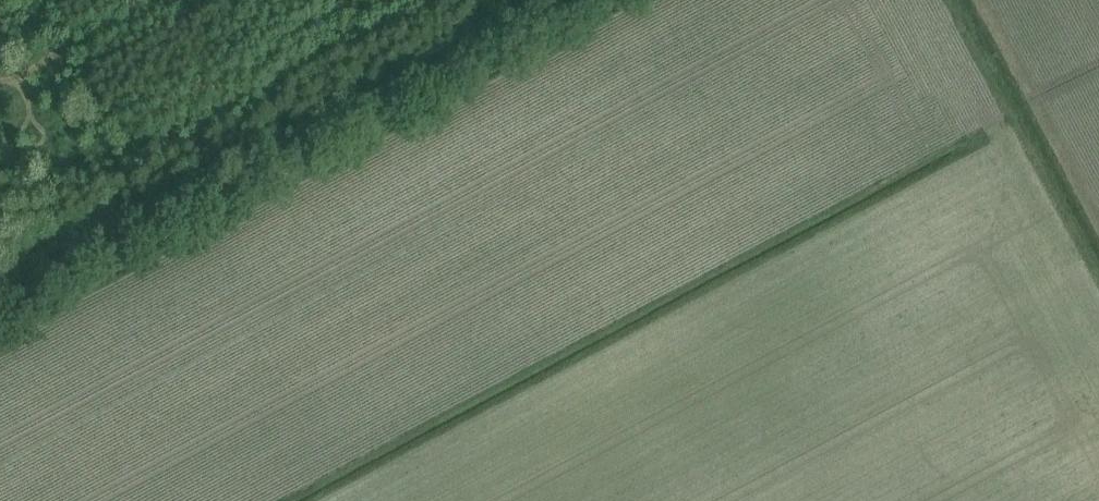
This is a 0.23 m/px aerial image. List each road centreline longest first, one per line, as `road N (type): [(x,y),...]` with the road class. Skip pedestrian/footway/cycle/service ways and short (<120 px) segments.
road 1 (track): [(166,0),(0,78)]

